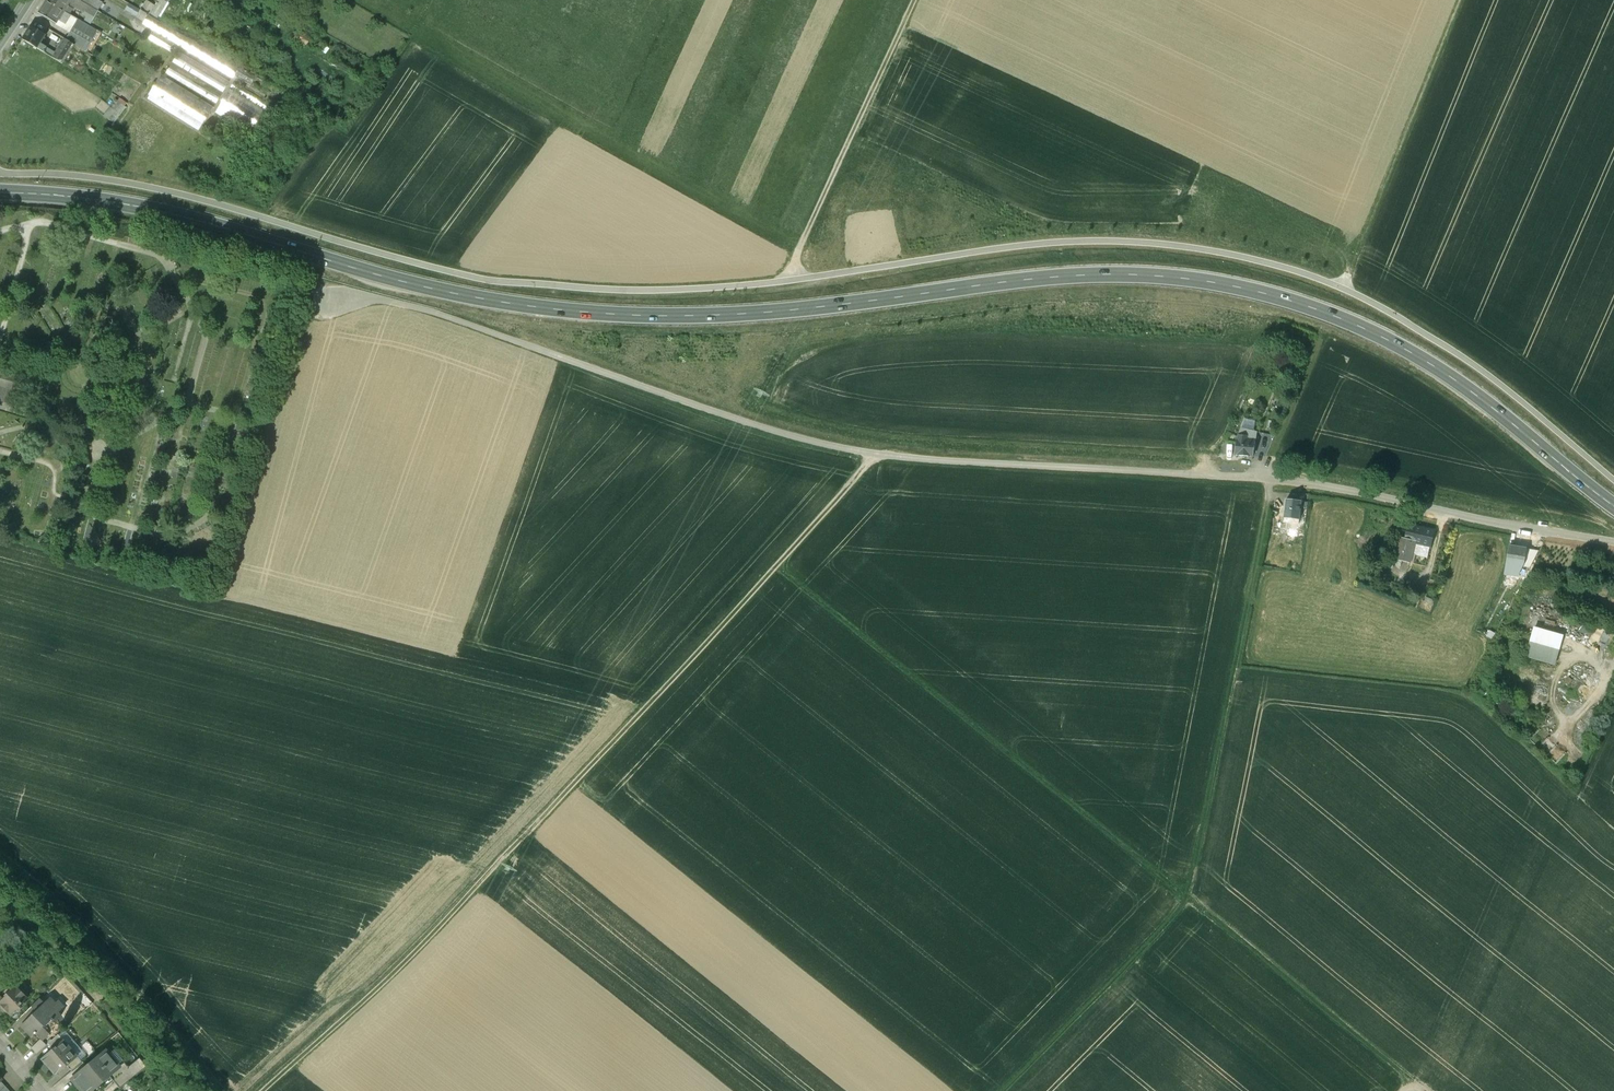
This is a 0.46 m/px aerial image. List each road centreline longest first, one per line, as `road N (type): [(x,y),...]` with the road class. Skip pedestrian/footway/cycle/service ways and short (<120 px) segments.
road 1 (secondary): [(1613,505),(1410,350),(1300,302),(1230,283),(1084,274),(671,315),(523,304),(359,269)]
road 2 (track): [(264,1090),(442,926),(815,526),(869,452)]
road 3 (track): [(774,569),(1433,1090)]
road 4 (track): [(1010,1090),(1193,900),(1270,463),(1315,359)]
road 5 (secondary): [(0,192),(163,212),(359,269)]
road 6 (track): [(1342,287),(1464,0)]
road 7 (track): [(915,0),(785,282)]

